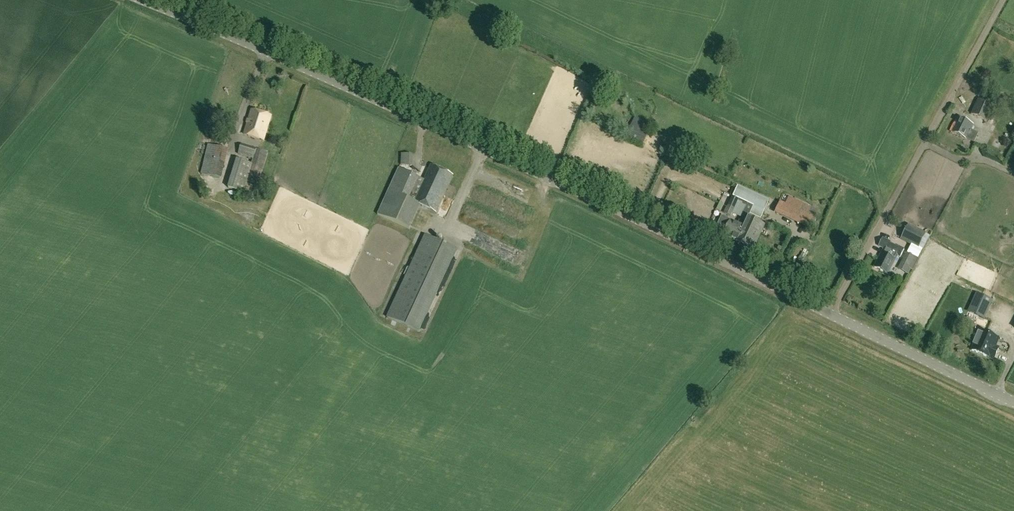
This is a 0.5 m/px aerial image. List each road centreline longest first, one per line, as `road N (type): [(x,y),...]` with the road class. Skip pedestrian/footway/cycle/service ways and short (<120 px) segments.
road 1 (tertiary): [(830,317),(262,48),(142,0)]
road 2 (unclassified): [(830,317),(1006,0)]
road 3 (tertiary): [(1013,401),(830,317)]

